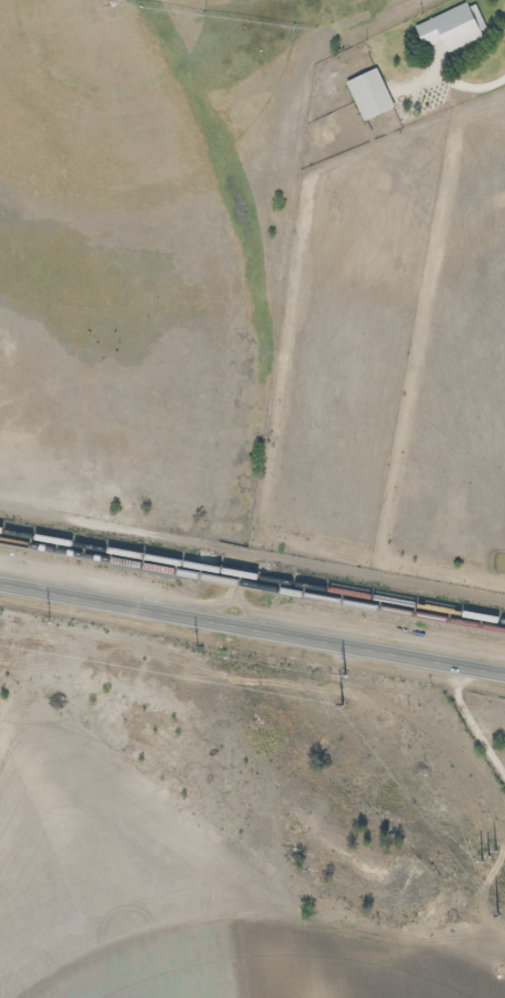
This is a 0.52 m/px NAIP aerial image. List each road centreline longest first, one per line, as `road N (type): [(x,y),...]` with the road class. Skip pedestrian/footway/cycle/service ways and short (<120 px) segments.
road 1 (tertiary): [(504,672),(0,583)]

